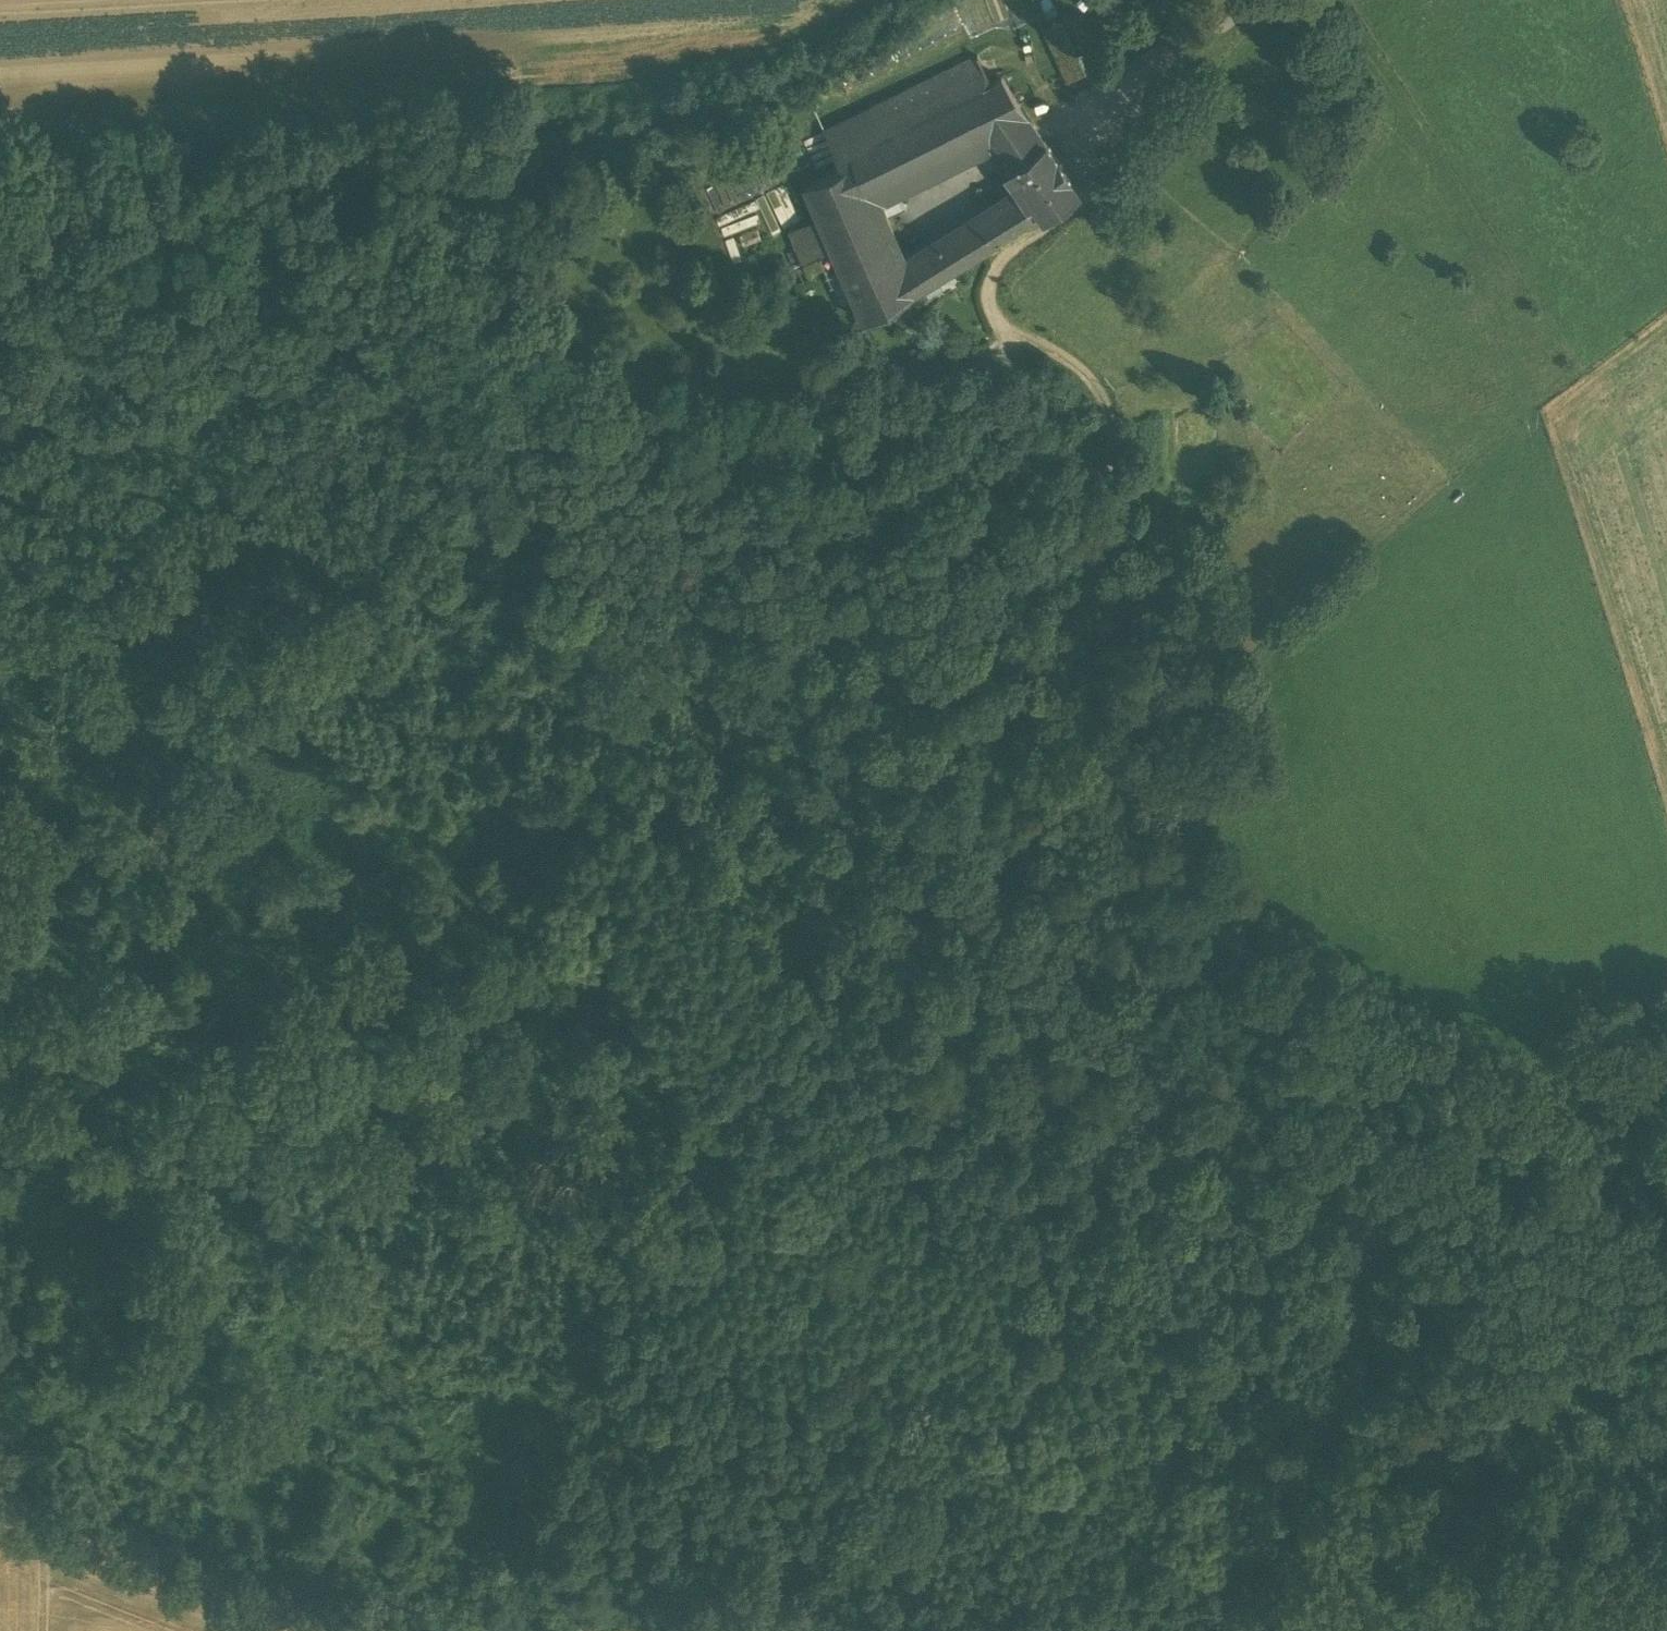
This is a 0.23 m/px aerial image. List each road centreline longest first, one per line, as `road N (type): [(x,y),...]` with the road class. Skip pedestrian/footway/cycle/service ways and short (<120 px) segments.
road 1 (track): [(0,390),(232,404),(313,422),(874,661),(930,705),(1209,1077),(1359,1203)]
road 2 (track): [(1359,1203),(1456,1283),(1666,1419)]

